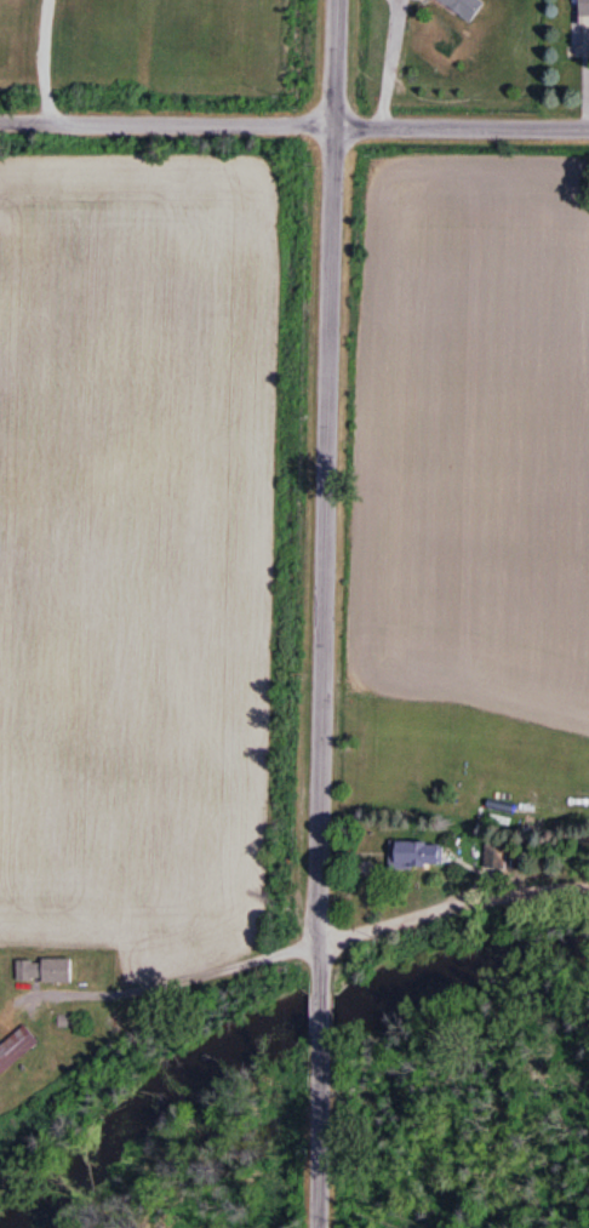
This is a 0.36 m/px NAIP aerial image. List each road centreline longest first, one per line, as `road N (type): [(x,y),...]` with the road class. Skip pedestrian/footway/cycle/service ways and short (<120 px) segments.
road 1 (residential): [(321,992),(335,0)]
road 2 (residential): [(0,118),(588,125)]
road 3 (residential): [(588,885),(461,902),(324,941)]
road 4 (residential): [(318,1227),(321,1050)]

